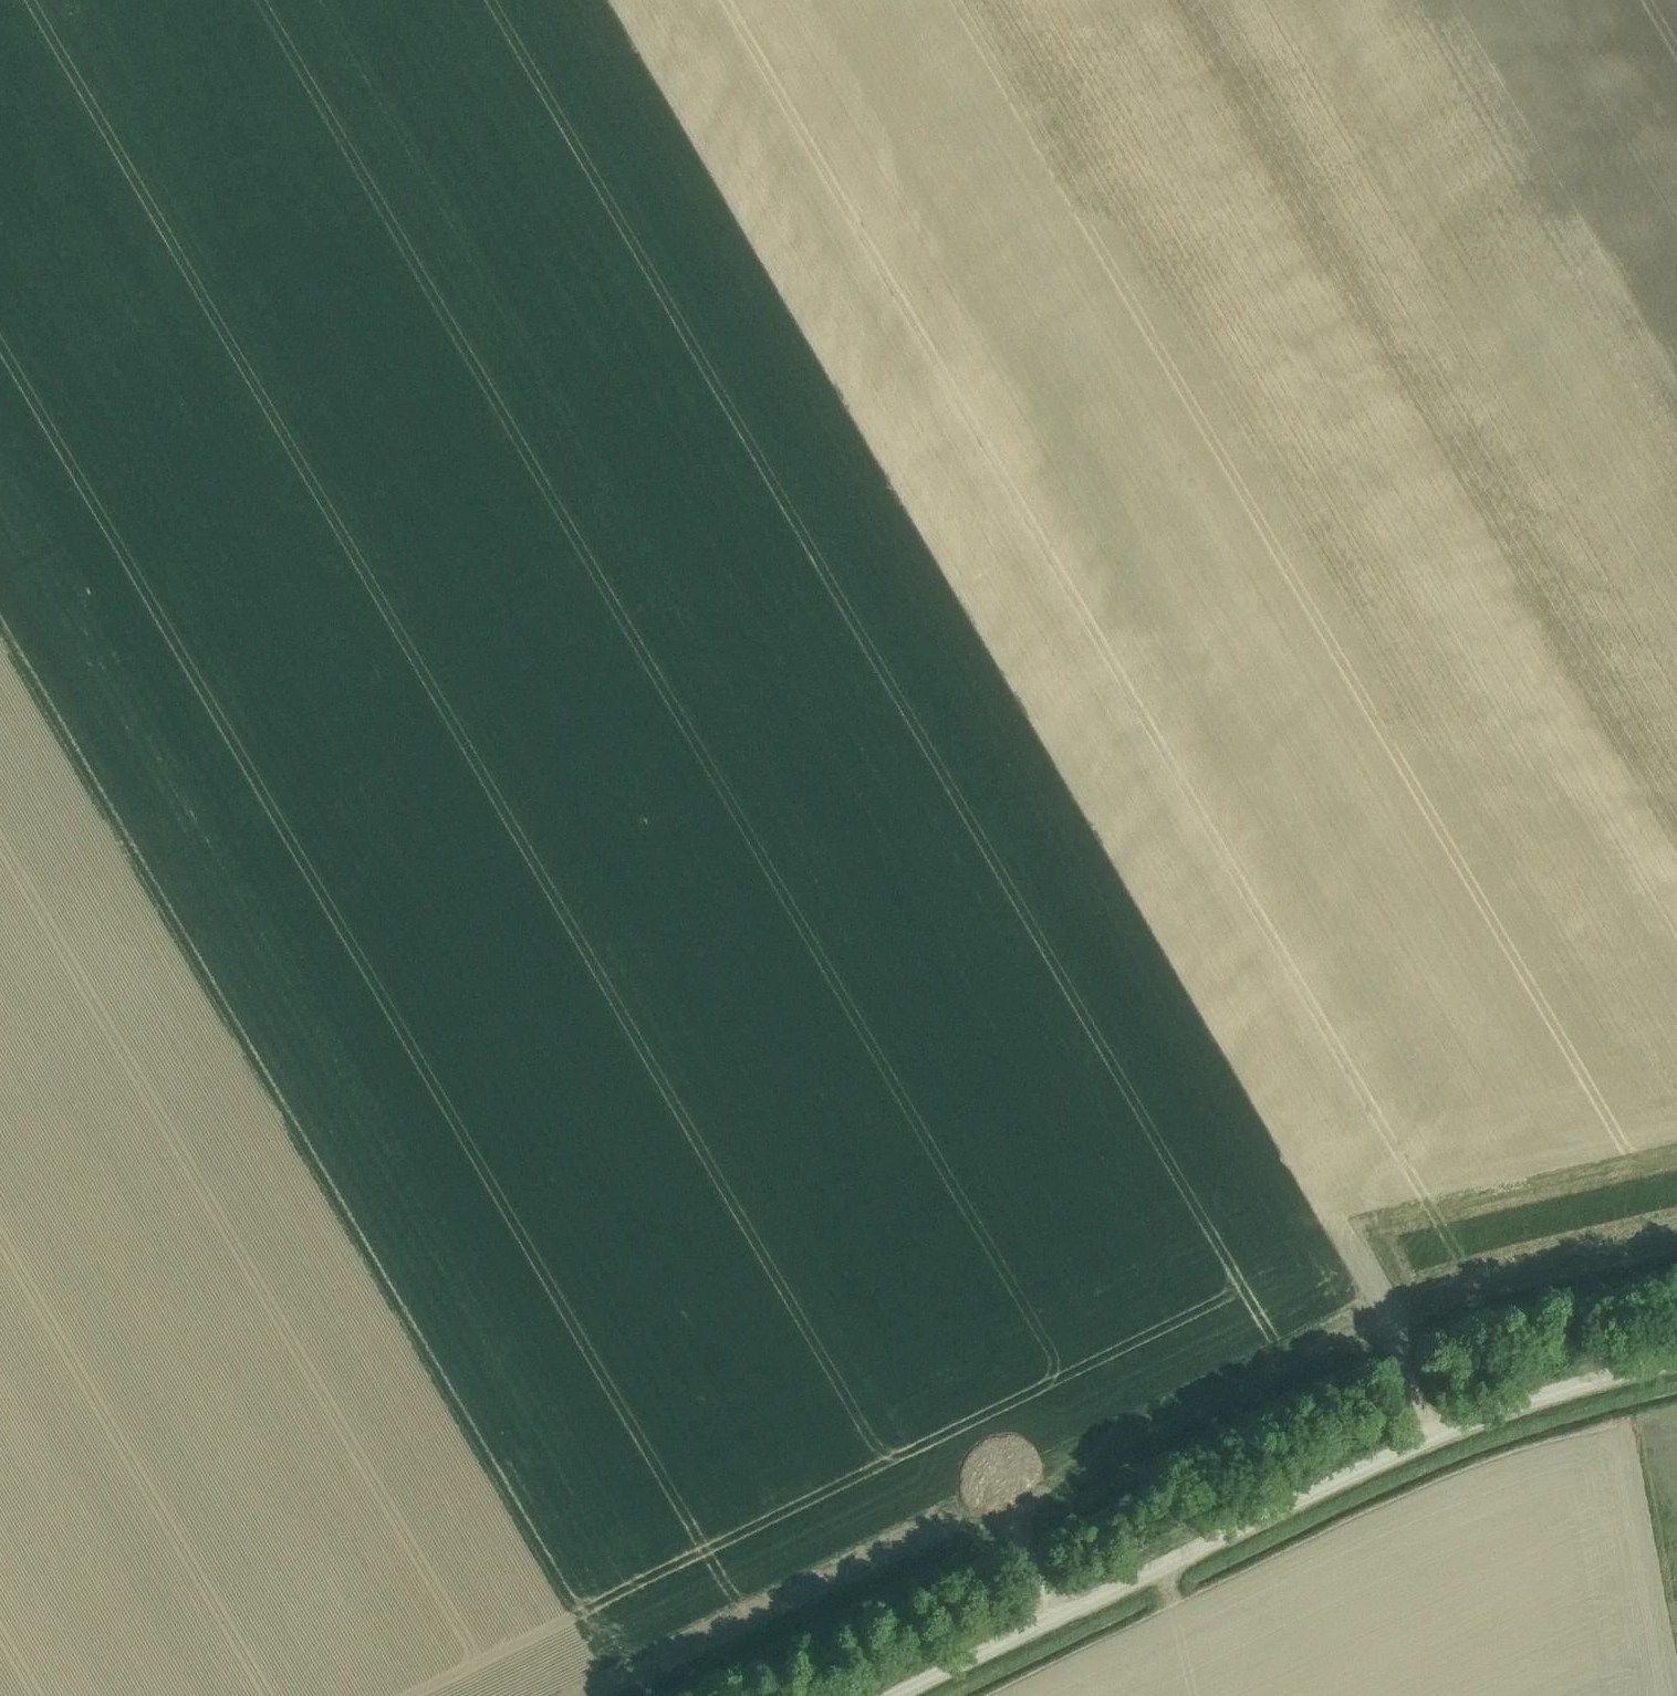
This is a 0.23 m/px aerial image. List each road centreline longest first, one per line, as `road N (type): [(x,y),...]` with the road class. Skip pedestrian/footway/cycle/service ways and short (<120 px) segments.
road 1 (unclassified): [(896,1695),(1456,1429),(1676,1360)]

